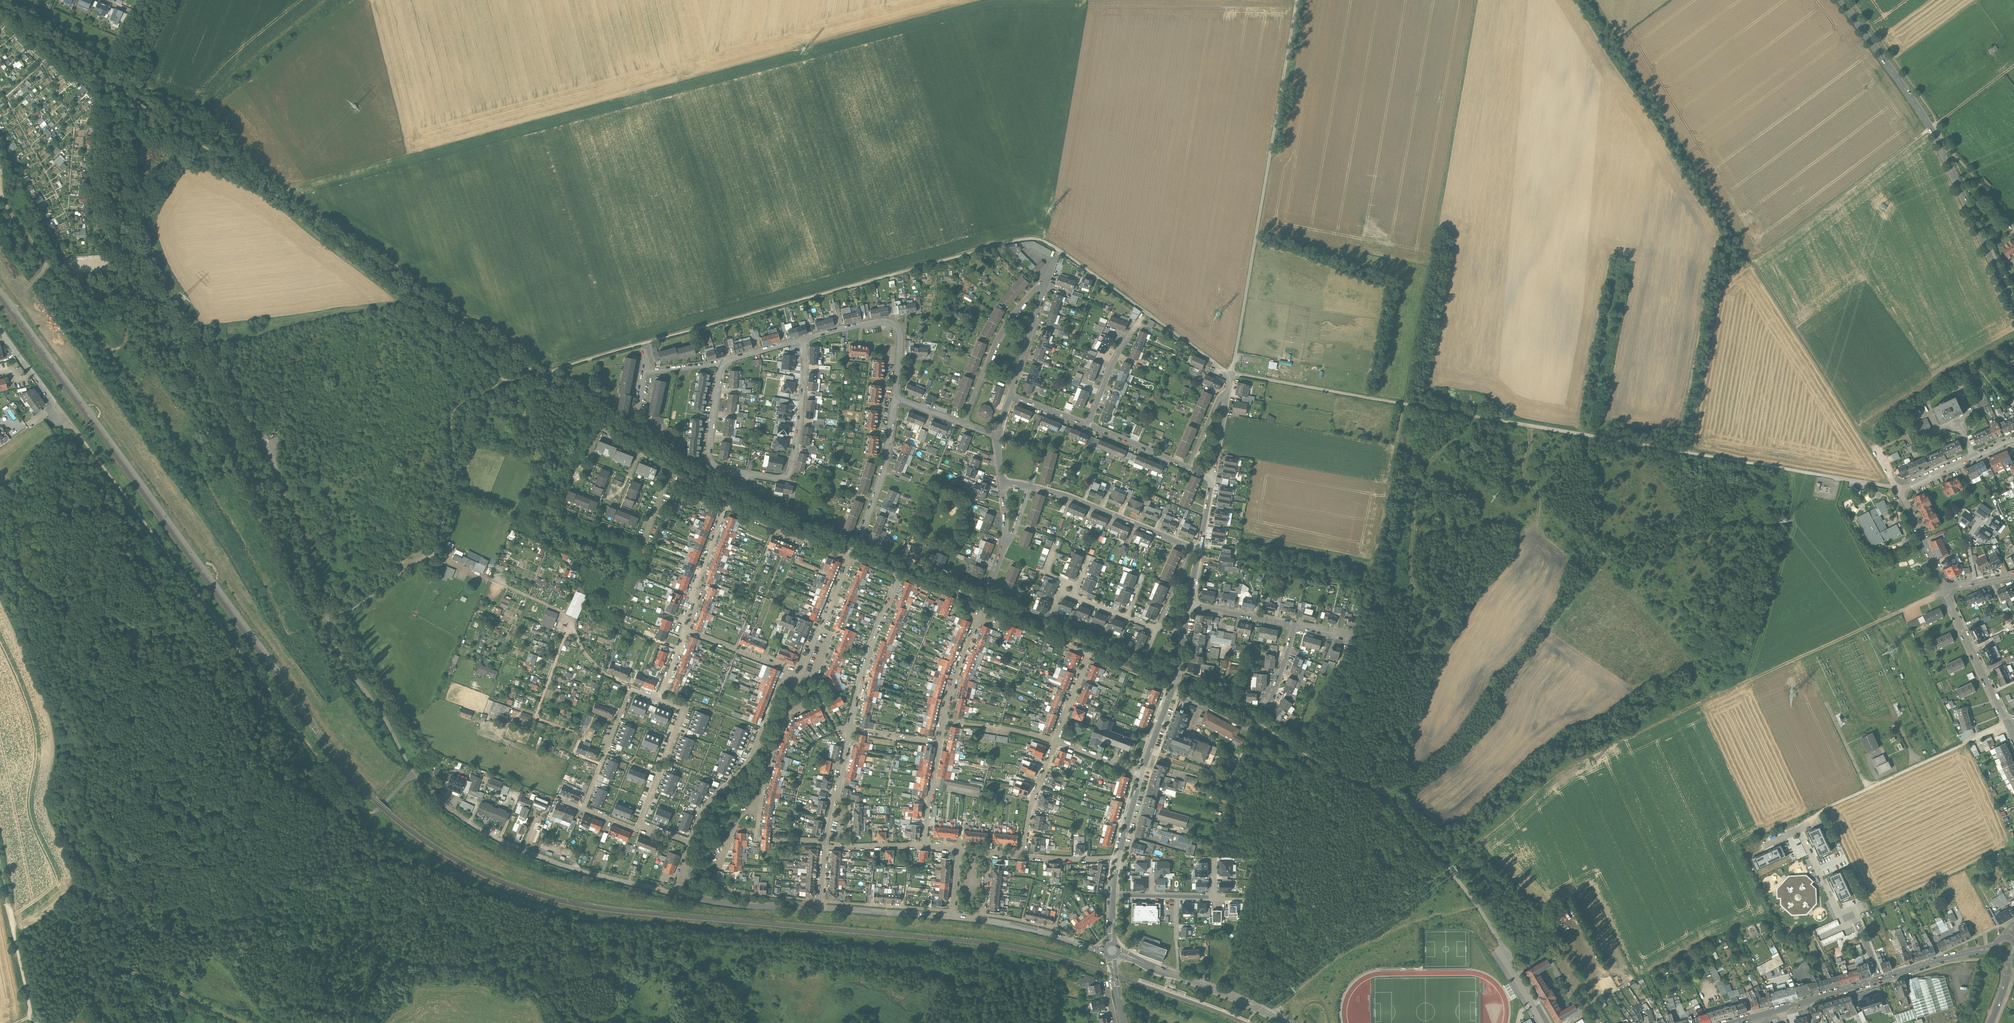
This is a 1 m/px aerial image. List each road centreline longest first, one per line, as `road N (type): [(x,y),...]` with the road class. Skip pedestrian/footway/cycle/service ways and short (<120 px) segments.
road 1 (track): [(259,920),(267,917),(304,944),(339,939),(424,965),(648,937),(962,968)]
road 2 (track): [(1895,488),(1231,373)]
road 3 (track): [(1446,866),(1566,767),(1946,589)]
road 4 (track): [(1592,0),(1873,451)]
road 5 (track): [(62,420),(361,811)]
road 6 (track): [(1406,405),(1475,0)]
road 7 (track): [(1384,793),(1367,733),(1409,621),(1416,482),(1475,418)]
road 8 (track): [(1296,0),(1231,373)]
road 9 (secondary): [(1841,0),(1931,128),(2013,310)]
road 10 (residential): [(721,363),(710,461),(785,479),(798,437),(805,338)]
road 11 (track): [(247,339),(295,320),(406,302),(485,359),(504,382)]
road 12 (residential): [(673,895),(526,854),(479,830),(435,793)]
road 13 (track): [(1751,261),(1931,128)]
road 14 (track): [(433,557),(559,611),(603,674)]
road 15 (residential): [(1879,979),(1857,922),(1835,908),(1798,830),(1763,846)]
road 16 (track): [(1384,793),(1513,961)]
road 17 (track): [(1751,261),(1724,280),(1716,298),(1688,453)]
road 18 (track): [(70,1022),(116,971),(245,1022)]
road 19 (track): [(1816,216),(1939,382)]
road 20 (residential): [(788,671),(750,762),(699,817),(690,844)]
road 21 (tertiary): [(1120,952),(1285,1022)]
road 22 (residential): [(1191,548),(1030,487)]
road 23 (track): [(415,772),(328,625)]
road 24 (track): [(1401,404),(1374,572)]
road 25 (residential): [(964,424),(997,340),(1045,281)]
road 26 (residential): [(895,398),(895,326),(881,321),(805,338)]
road 27 (track): [(328,625),(307,544),(274,471)]
road 28 (track): [(0,865),(35,1022)]
road 29 (residential): [(850,728),(897,575)]
road 30 (track): [(1583,435),(1616,280)]
road 31 (residential): [(1946,589),(2006,725)]
road 32 (residential): [(820,908),(673,895)]
road 33 (residential): [(600,428),(727,503)]
road 34 (residential): [(658,700),(682,718),(639,824)]
road 35 (residential): [(859,536),(881,479),(895,398)]
road 36 (residential): [(727,503),(685,629)]
road 37 (residential): [(952,917),(820,908)]
road 38 (residential): [(632,690),(582,810)]
road 39 (track): [(328,625),(433,557)]
road 40 (residential): [(1996,948),(1879,979)]

